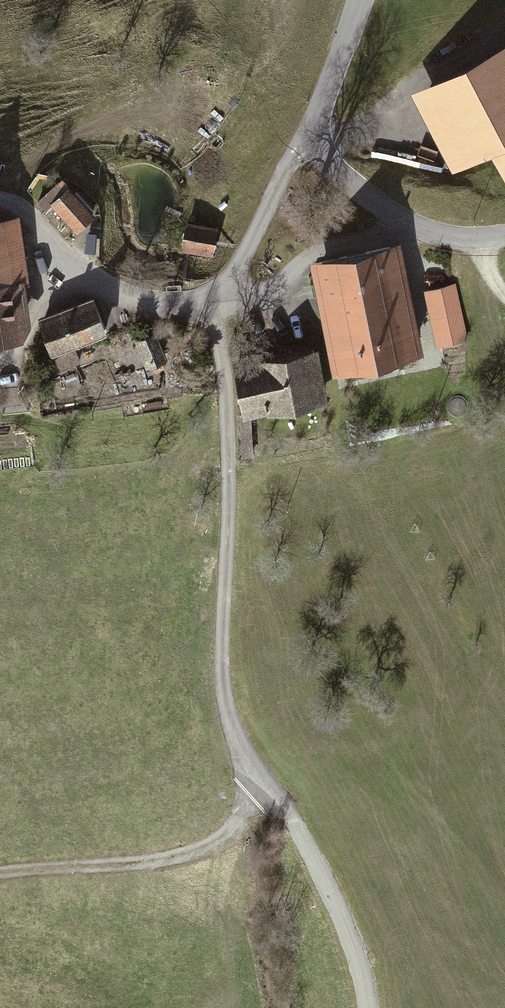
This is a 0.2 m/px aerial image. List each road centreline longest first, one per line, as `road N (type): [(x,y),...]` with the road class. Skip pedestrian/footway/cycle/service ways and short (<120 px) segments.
road 1 (track): [(363,1007),(359,965),(290,816),(240,759),(218,683),(228,466),(224,290)]
road 2 (residential): [(0,202),(15,204),(61,264),(99,287),(172,302),(224,290),(291,169),(318,142)]
road 3 (track): [(0,877),(174,861),(227,835),(260,782)]
road 4 (tertiary): [(318,142),(334,167),(408,227),(473,241),(504,234)]
road 5 (track): [(408,227),(331,243),(297,262),(262,302),(224,290)]
road 6 (tertiary): [(361,0),(322,105),(318,142)]

